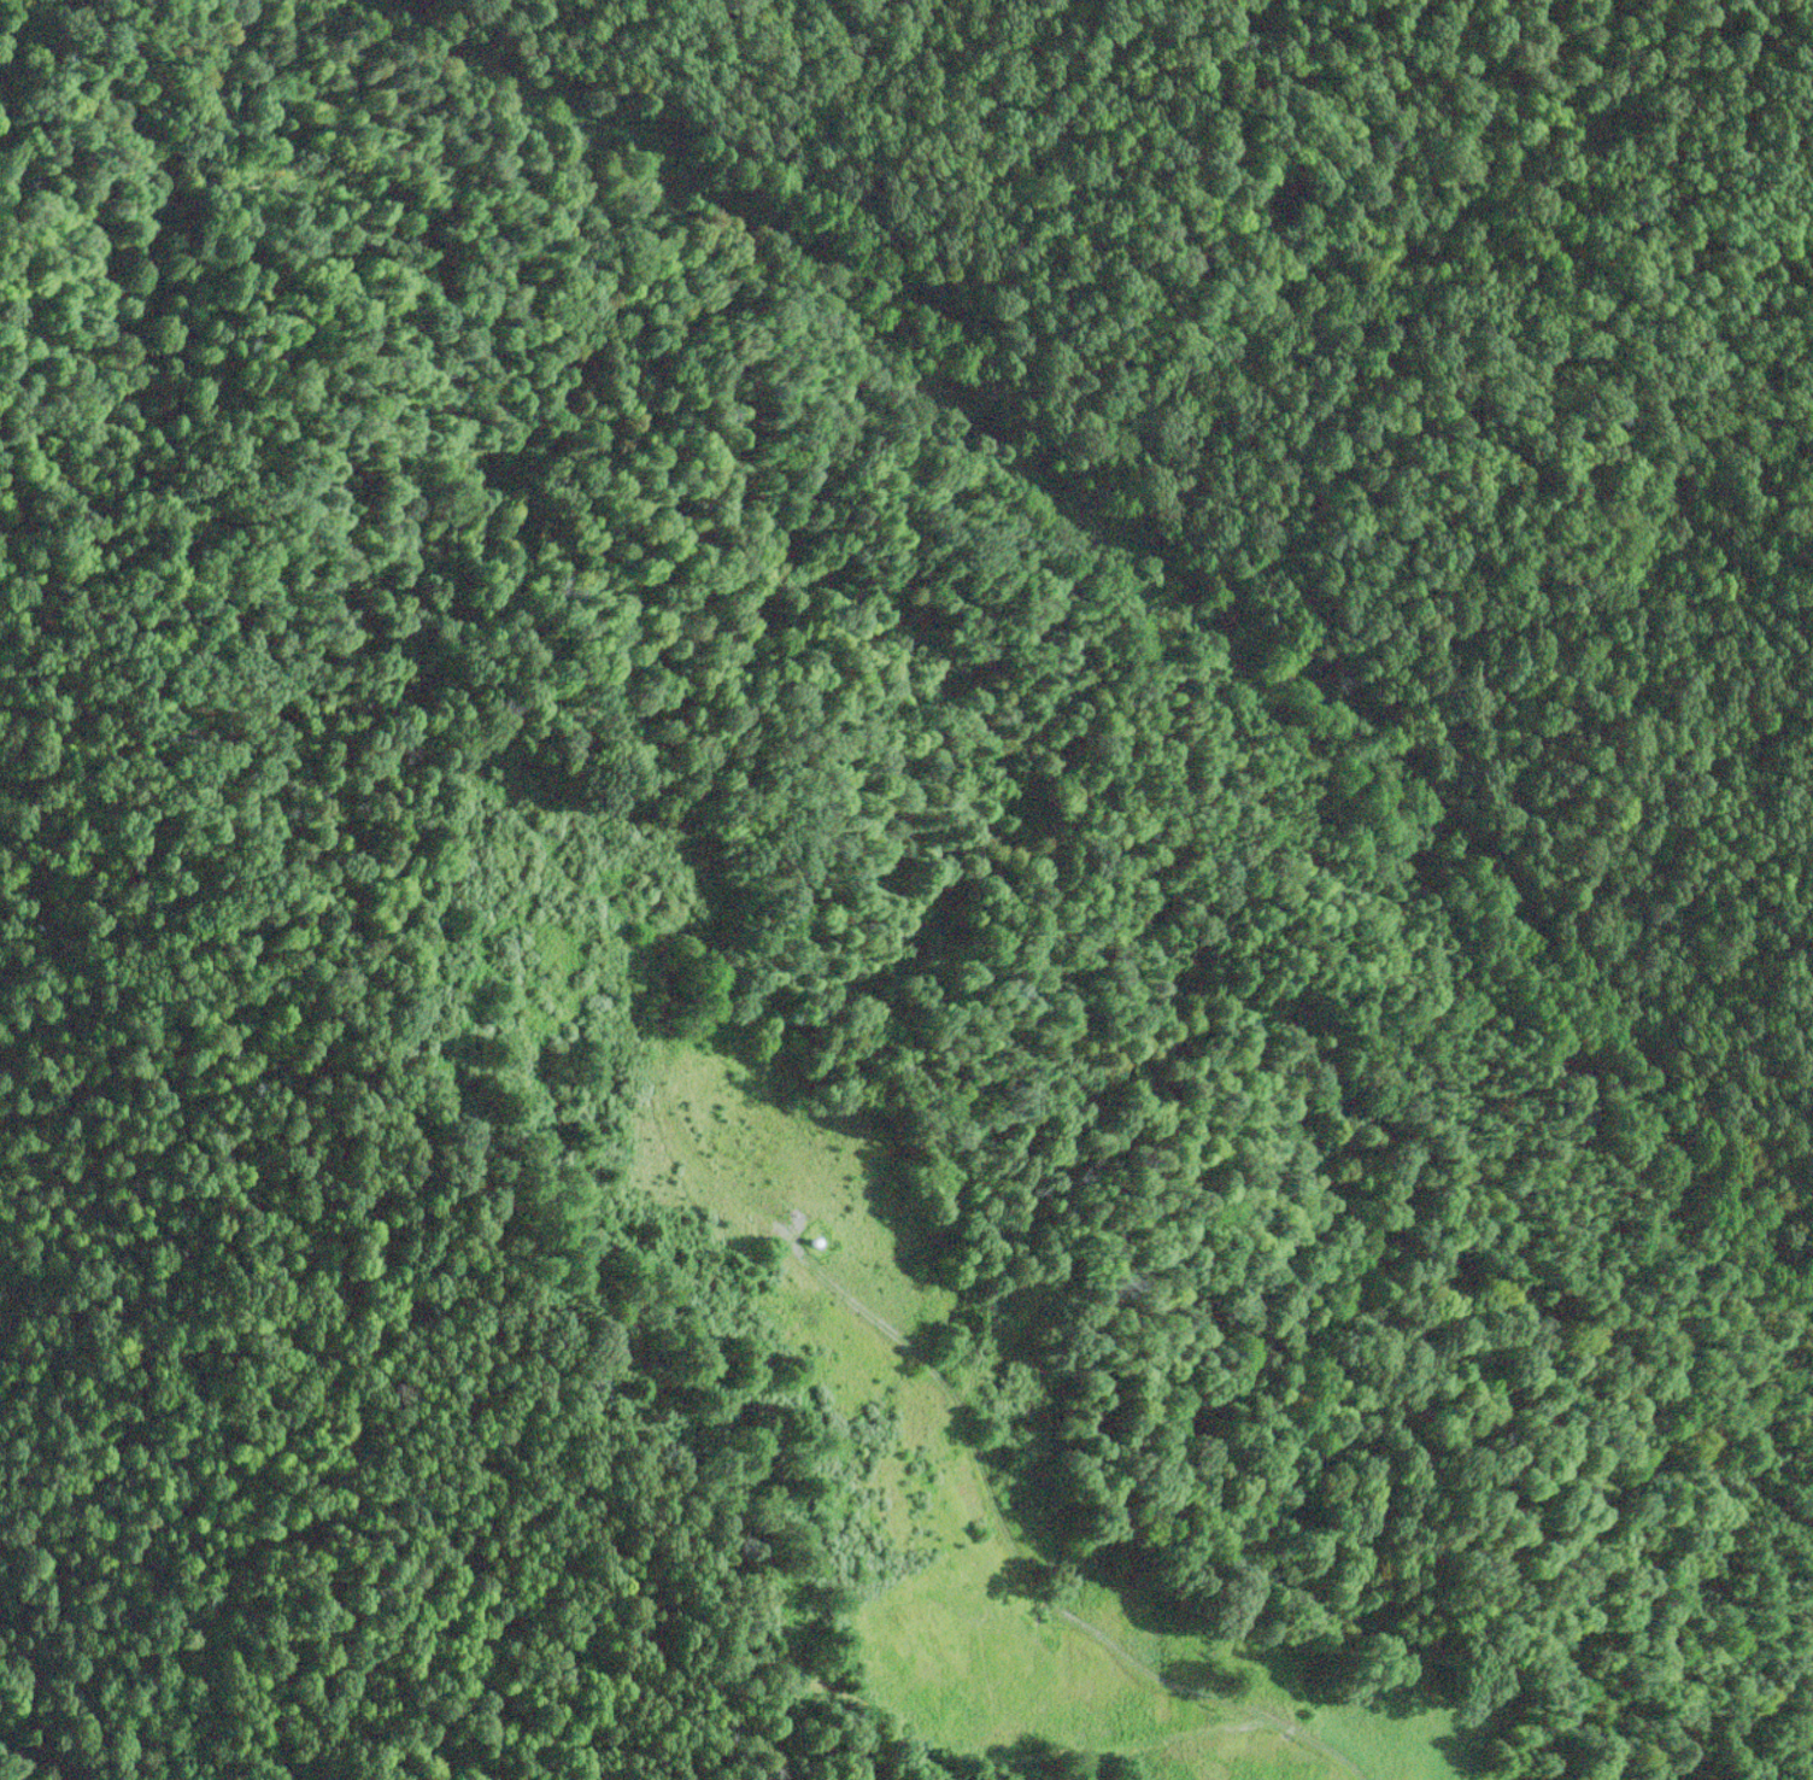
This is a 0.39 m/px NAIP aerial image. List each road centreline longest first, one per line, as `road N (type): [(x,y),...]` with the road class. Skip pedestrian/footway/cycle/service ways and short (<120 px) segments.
road 1 (track): [(1361,1779),(1338,1749),(1271,1715),(1161,1685),(1035,1577),(1005,1536),(958,1400),(779,1216),(727,1177),(643,1067),(617,929),(528,826),(468,779),(423,772),(300,786),(176,774),(0,700)]
road 2 (track): [(1271,1715),(1138,1747),(979,1758),(867,1708),(843,1679),(814,1670),(782,1698),(760,1779)]

